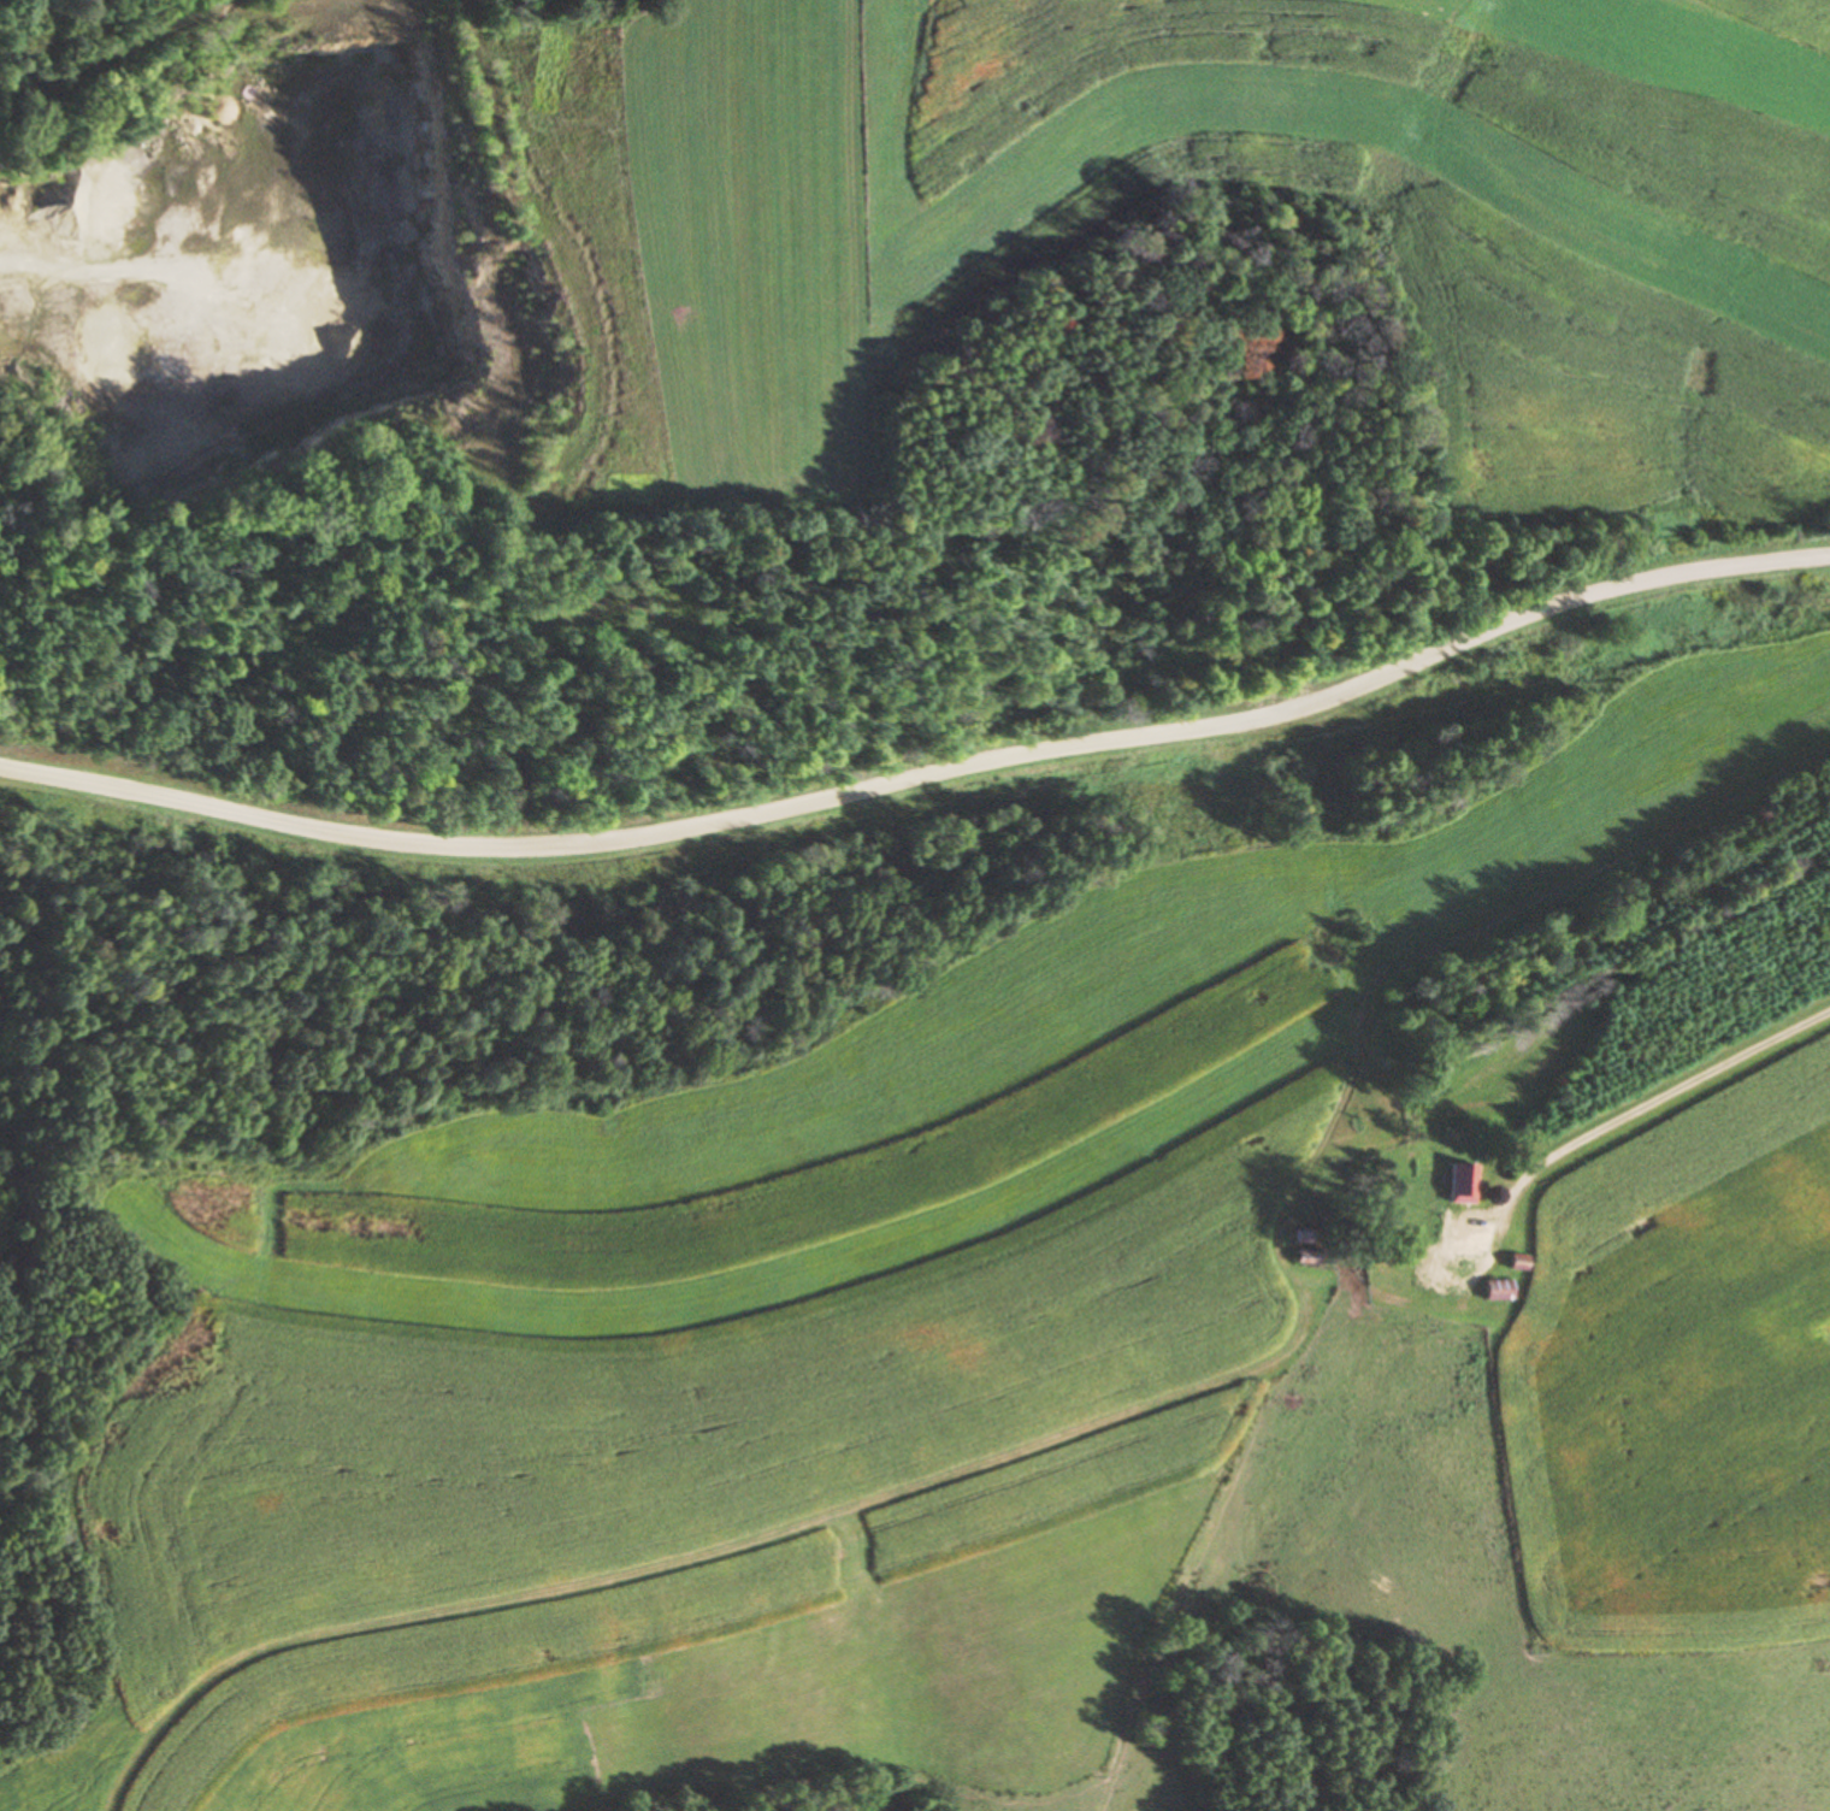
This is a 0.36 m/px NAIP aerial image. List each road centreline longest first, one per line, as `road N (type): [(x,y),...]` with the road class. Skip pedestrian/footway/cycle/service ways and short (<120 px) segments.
road 1 (residential): [(1829,555),(1621,584),(1530,609),(1311,700),(1233,722),(591,840),(420,843),(0,771)]

